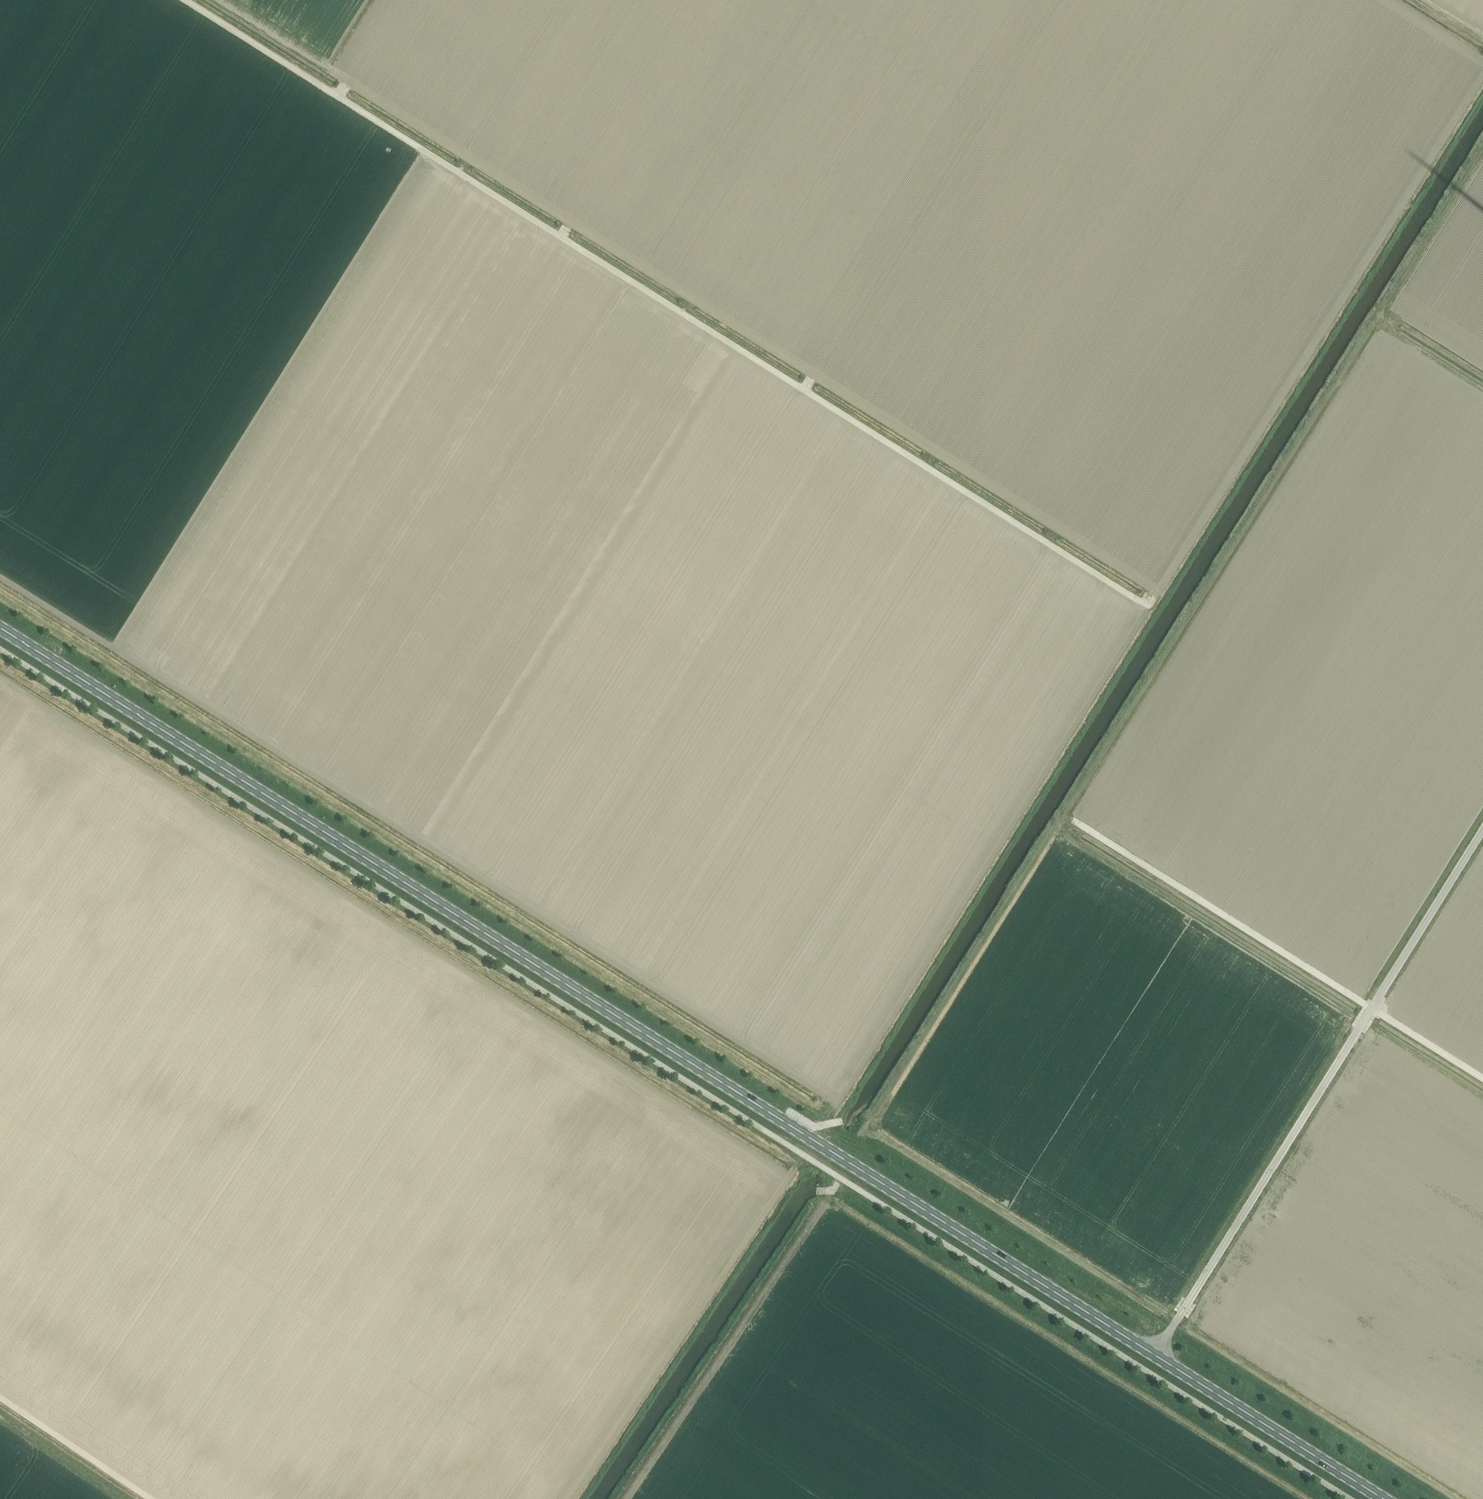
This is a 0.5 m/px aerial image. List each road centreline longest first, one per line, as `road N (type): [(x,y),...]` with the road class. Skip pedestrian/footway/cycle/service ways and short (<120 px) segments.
road 1 (primary): [(1383,1498),(0,629)]
road 2 (track): [(150,1498),(0,1398)]

